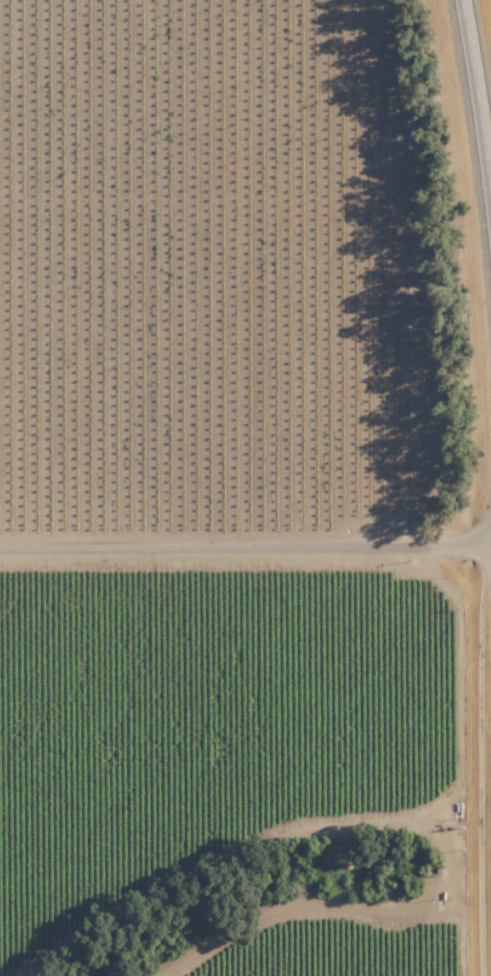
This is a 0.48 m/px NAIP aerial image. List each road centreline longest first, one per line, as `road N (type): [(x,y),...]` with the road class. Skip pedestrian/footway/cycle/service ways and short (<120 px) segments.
road 1 (residential): [(490,539),(0,541)]
road 2 (trunk): [(466,0),(490,159)]

